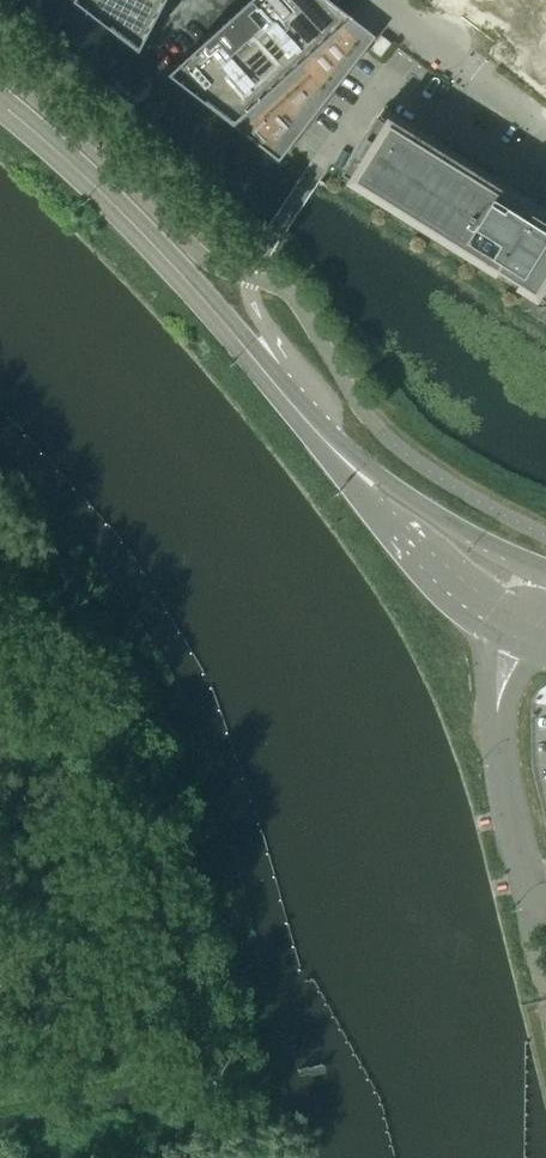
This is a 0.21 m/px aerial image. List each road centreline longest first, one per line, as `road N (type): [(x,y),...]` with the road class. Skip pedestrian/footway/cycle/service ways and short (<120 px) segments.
road 1 (secondary): [(341,459),(160,252),(0,103)]
road 2 (secondary): [(341,459),(392,527),(514,613)]
road 3 (secondary): [(540,571),(341,459)]
road 4 (unclassified): [(545,941),(505,759)]
road 5 (unclassified): [(514,613),(488,664),(505,759)]
road 6 (unclassified): [(479,76),(386,0)]

